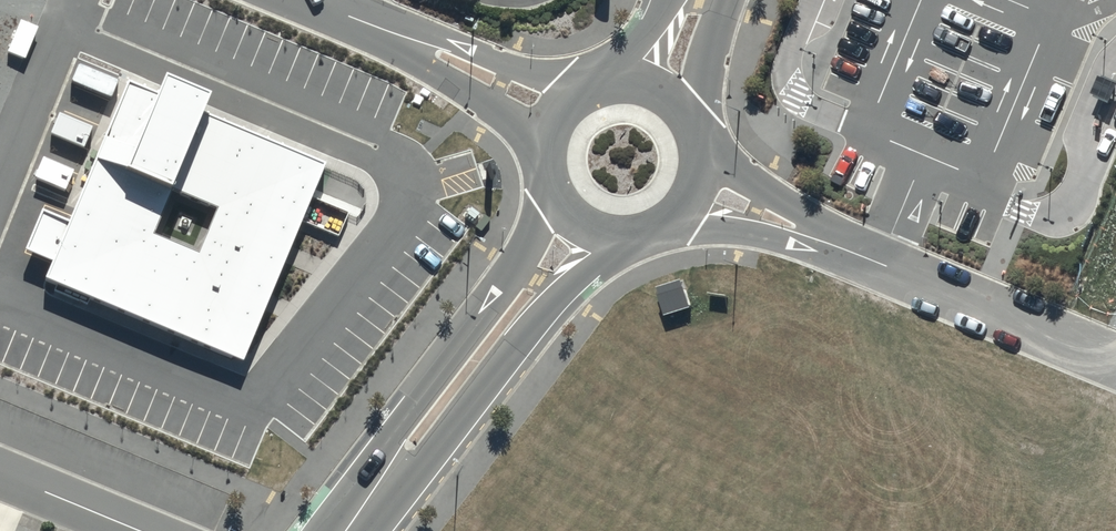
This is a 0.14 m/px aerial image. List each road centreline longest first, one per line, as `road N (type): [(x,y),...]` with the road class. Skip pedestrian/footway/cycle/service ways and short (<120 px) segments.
road 1 (tertiary): [(637,237),(562,294),(428,458),(386,474)]
road 2 (tertiary): [(386,474),(389,441),(541,219),(544,190)]
road 3 (unclassified): [(879,260),(1115,357)]
road 4 (unclassified): [(538,163),(518,123),(348,18)]
road 5 (unclassified): [(348,18),(447,37),(572,92)]
road 6 (unclassified): [(879,260),(746,233),(663,227)]
road 7 (unclassified): [(701,160),(833,226),(879,260)]
road 8 (residential): [(0,474),(137,530)]
road 9 (tertiary): [(723,0),(697,135)]
road 10 (tertiary): [(595,81),(620,77),(668,93),(697,135)]

